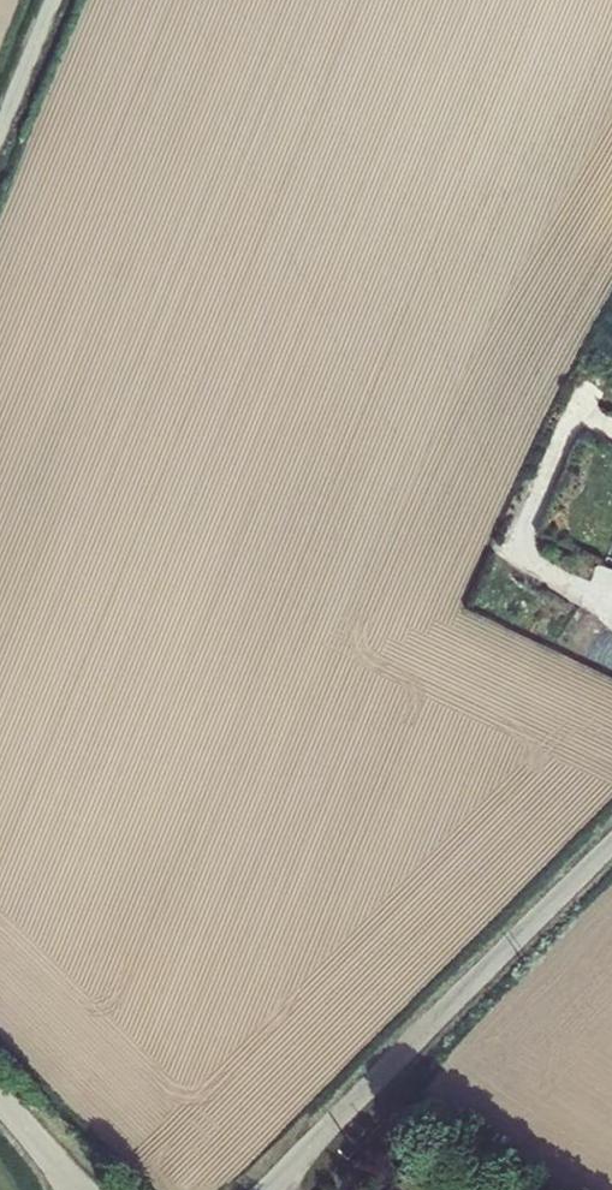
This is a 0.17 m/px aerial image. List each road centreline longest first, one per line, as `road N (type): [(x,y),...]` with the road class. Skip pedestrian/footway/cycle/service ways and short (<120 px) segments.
road 1 (unclassified): [(270,1189),(611,848)]
road 2 (unclassified): [(0,130),(53,0)]

